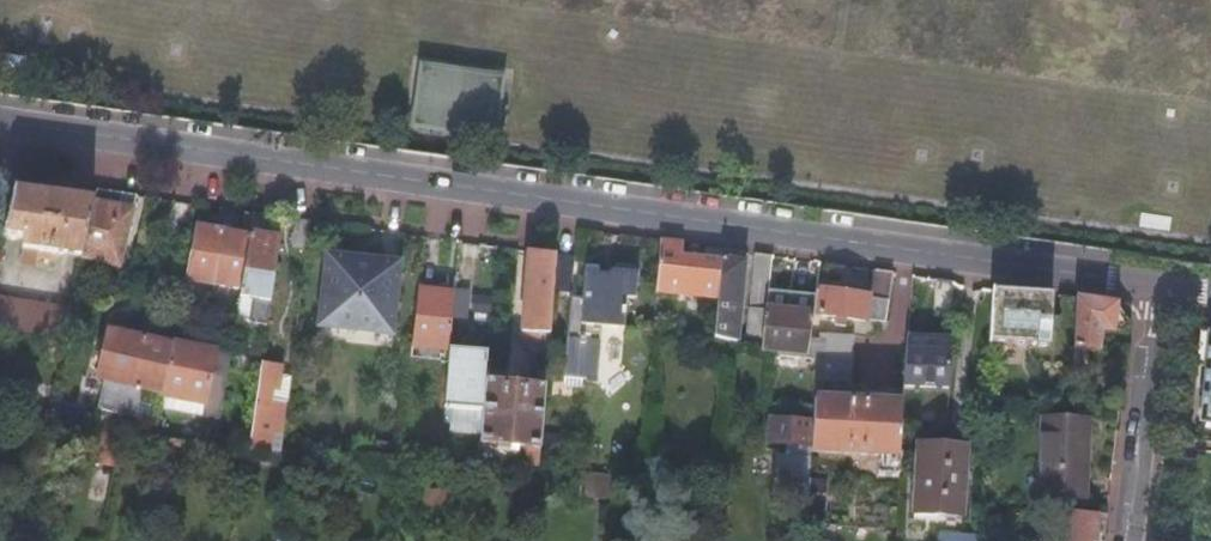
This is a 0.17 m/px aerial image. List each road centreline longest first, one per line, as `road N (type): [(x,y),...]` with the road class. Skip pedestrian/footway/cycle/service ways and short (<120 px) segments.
road 1 (residential): [(0,128),(1158,286)]
road 2 (residential): [(1158,286),(1128,540)]

